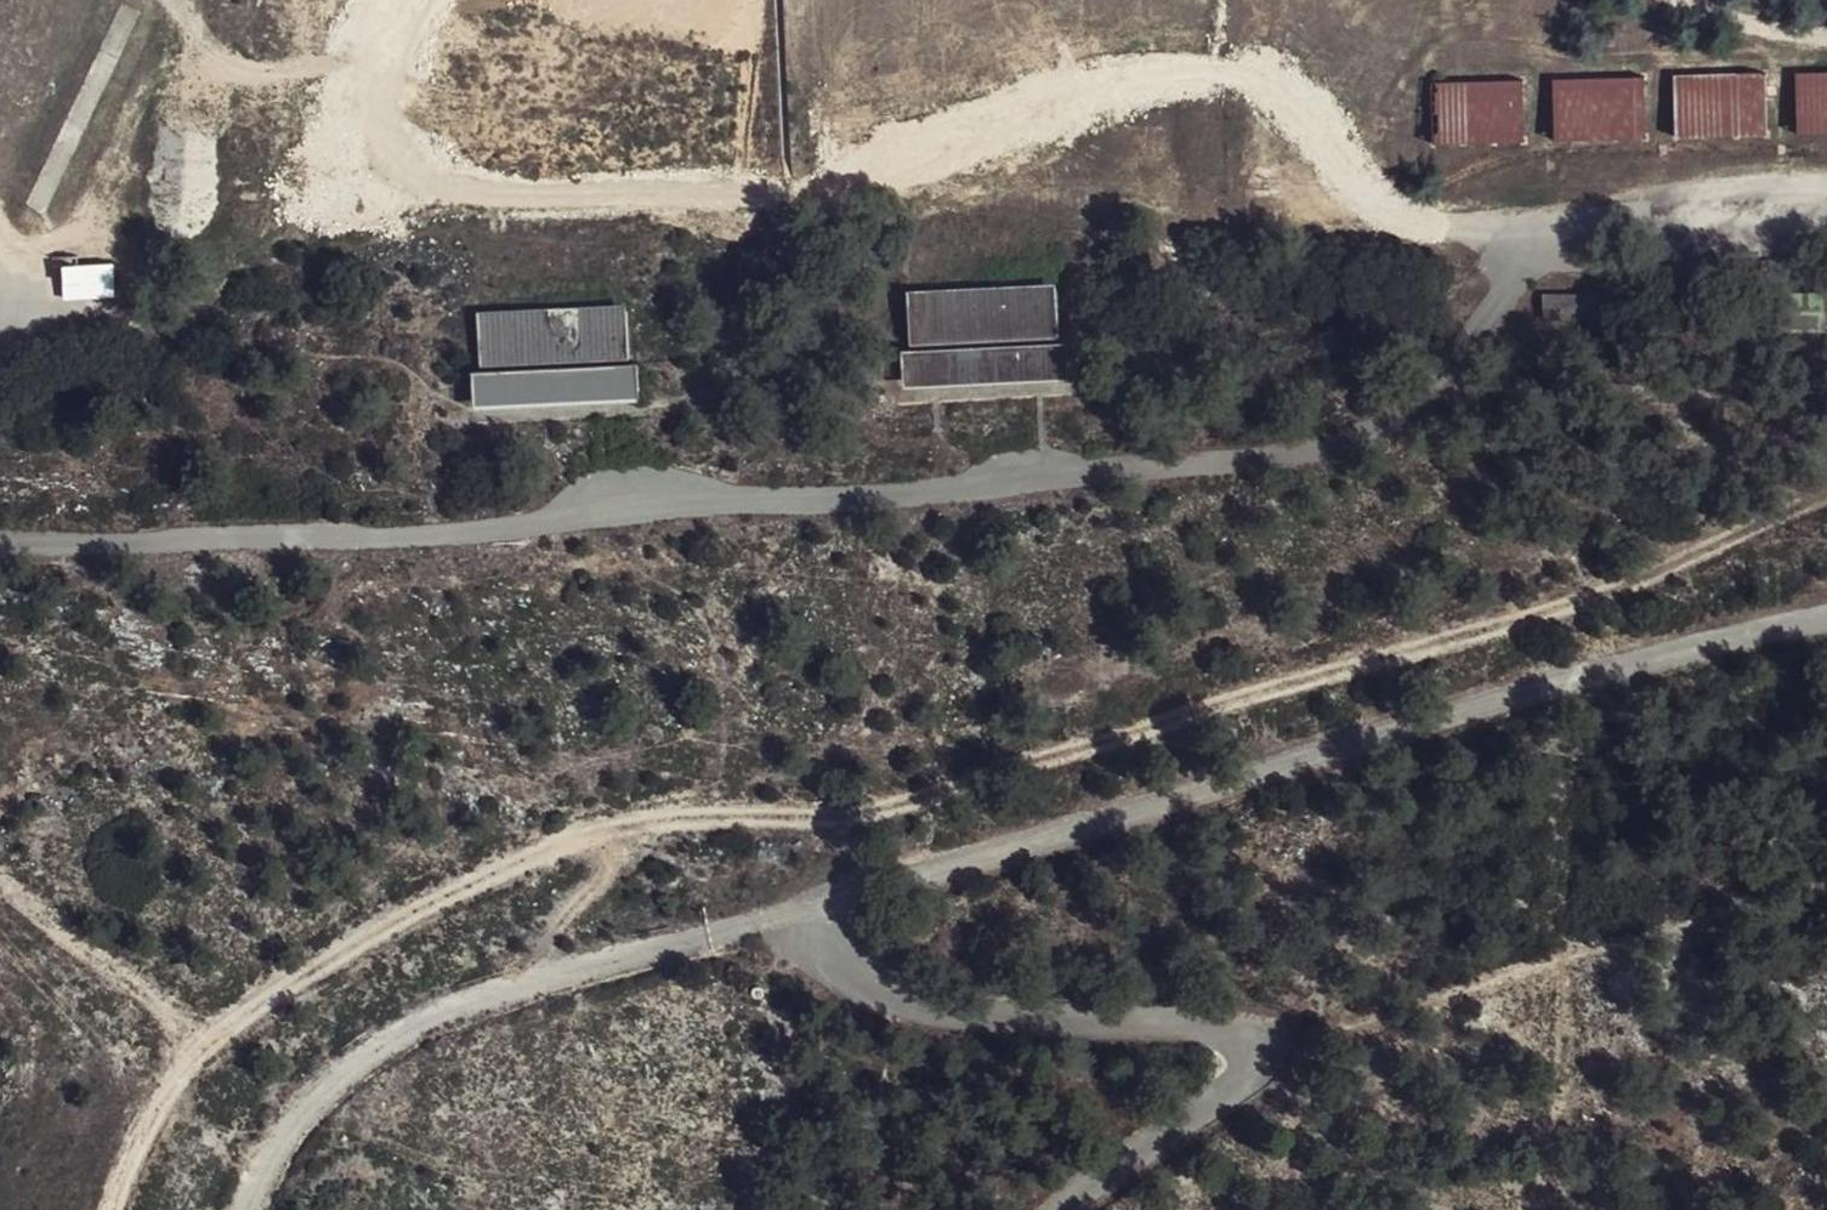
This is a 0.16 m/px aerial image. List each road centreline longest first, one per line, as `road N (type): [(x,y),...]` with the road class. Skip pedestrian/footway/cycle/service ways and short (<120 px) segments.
road 1 (unclassified): [(1826,219),(1558,230),(1524,265),(1473,375),(1304,464),(430,532),(0,548)]
road 2 (track): [(123,1209),(148,1141),(197,1046),(371,936),(626,824),(888,809),(1678,564),(1826,506)]
road 3 (unclassified): [(253,1209),(274,1154),(345,1073),(498,1010),(833,915),(1572,675),(1826,618)]
road 4 (track): [(1524,265),(1414,230),(1312,122),(1242,75),(1160,77),(759,209),(354,195)]
road 5 (track): [(1685,0),(1707,22),(1826,37)]

